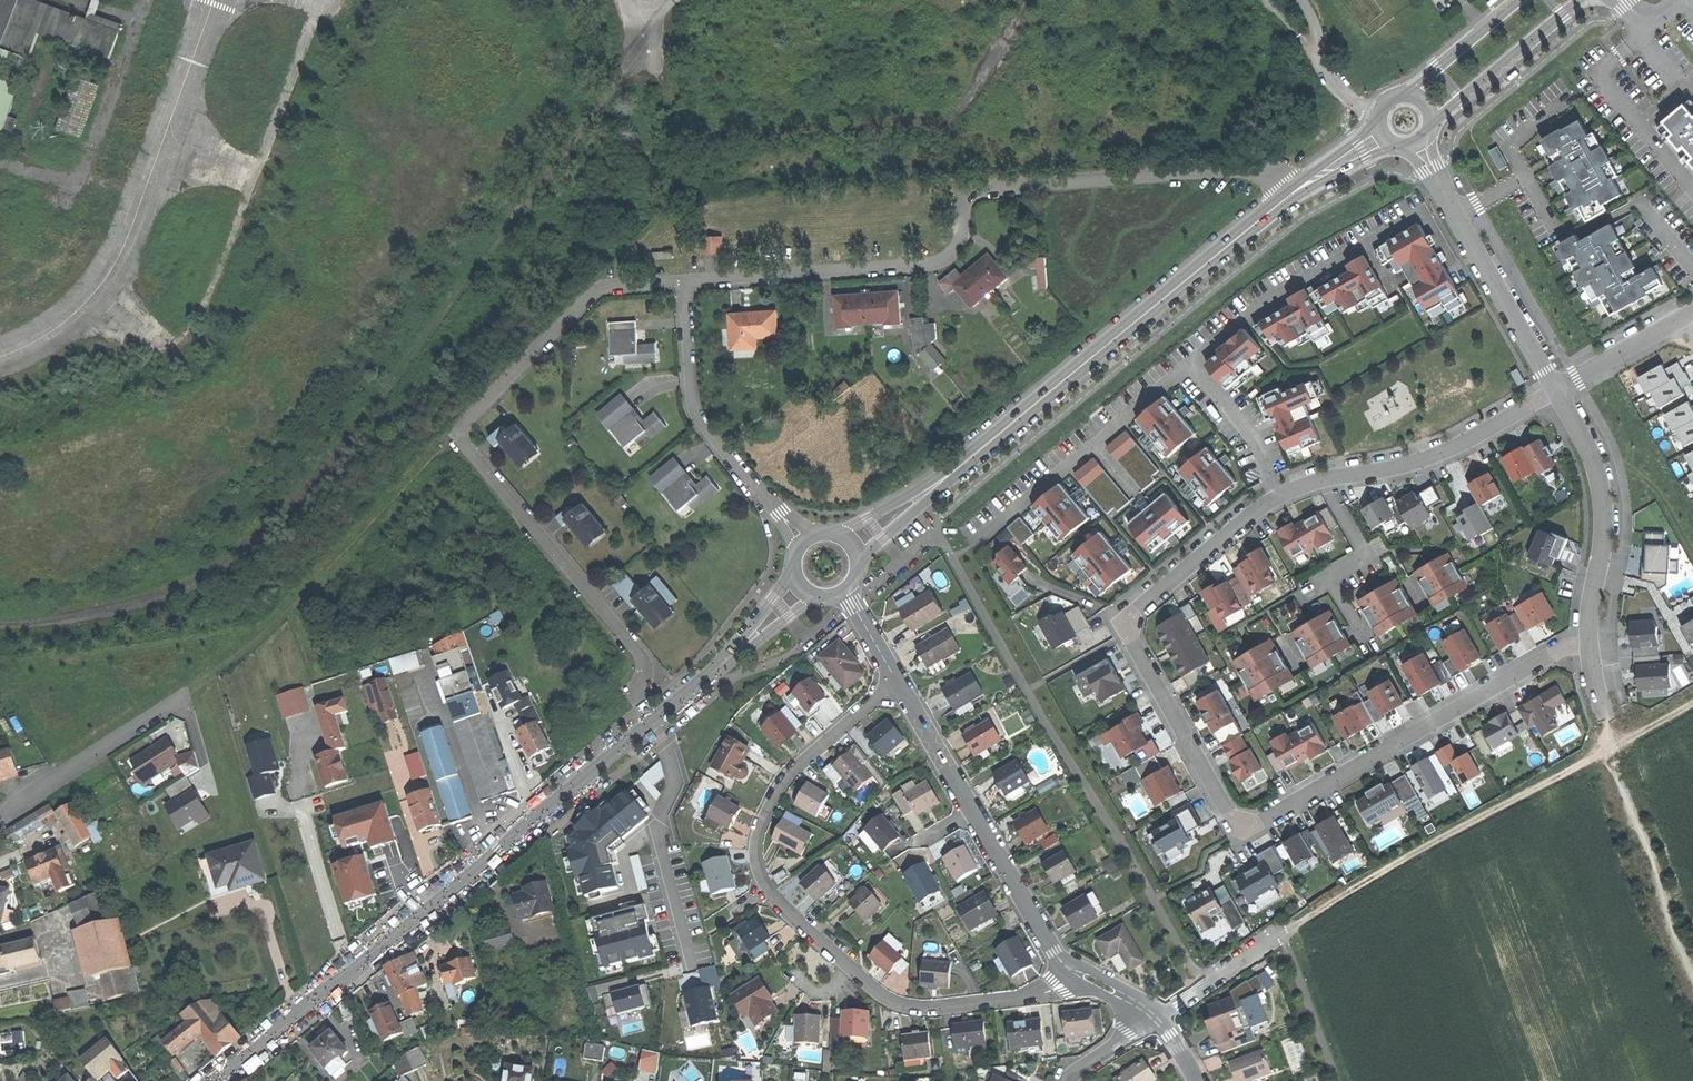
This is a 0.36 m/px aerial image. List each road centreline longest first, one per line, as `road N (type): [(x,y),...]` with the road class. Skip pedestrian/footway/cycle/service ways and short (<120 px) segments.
road 1 (residential): [(1557,387),(1433,456),(1278,494),(1128,616),(1127,633),(1243,825),(1591,638)]
road 2 (residential): [(683,282),(935,262),(961,241),(963,197),(974,187),(1257,166),(1290,195)]
road 3 (residential): [(655,721),(640,698),(641,654),(464,439),(465,424),(601,288),(683,282)]
road 4 (residential): [(1076,975),(1036,996),(927,1009),(897,1005),(765,889),(754,844),(784,779),(895,682)]
road 5 (secondary): [(213,1080),(655,721)]
road 6 (track): [(1294,925),(1692,704)]
road 7 (secondary): [(952,474),(1290,195)]
road 8 (residential): [(1591,638),(1606,499),(1590,446),(1557,387)]
road 9 (residential): [(777,512),(693,412),(683,282)]
road 10 (residential): [(1557,387),(1442,190)]
road 11 (residential): [(0,825),(56,777),(186,696)]
road 12 (residential): [(1076,975),(1055,954),(971,811)]
road 13 (secondary): [(1435,125),(1581,0)]
road 14 (residential): [(1154,1018),(1294,925)]
road 15 (residential): [(971,811),(895,682)]
road 16 (secondary): [(1521,0),(1409,93)]
road 17 (residential): [(1681,317),(1557,387)]
road 18 (unclassified): [(1299,0),(1341,89),(1380,109)]
road 19 (secondary): [(952,474),(835,533)]
road 20 (secondary): [(860,562),(952,474)]

